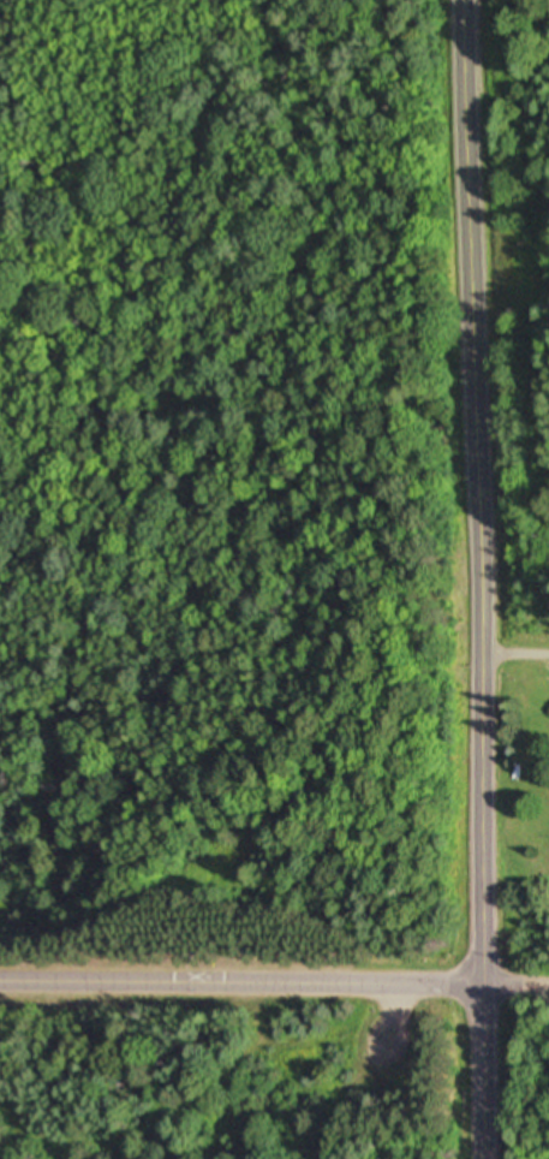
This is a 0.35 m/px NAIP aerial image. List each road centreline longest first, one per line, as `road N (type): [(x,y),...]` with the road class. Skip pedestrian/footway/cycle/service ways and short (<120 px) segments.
road 1 (tertiary): [(478,987),(461,0)]
road 2 (residential): [(478,987),(0,984)]
road 3 (tertiary): [(480,1158),(478,987)]

